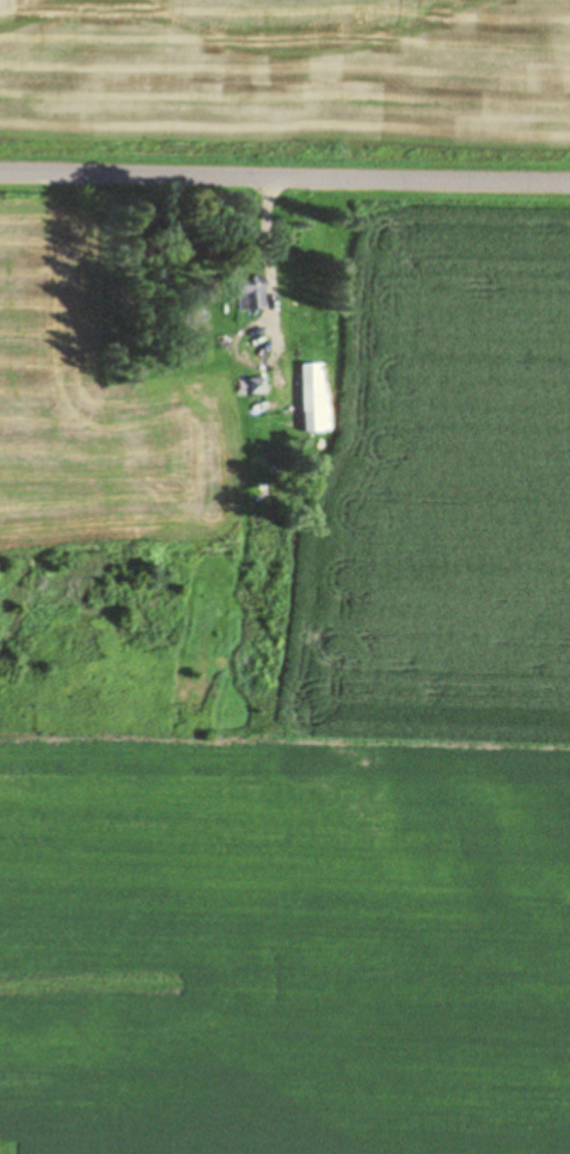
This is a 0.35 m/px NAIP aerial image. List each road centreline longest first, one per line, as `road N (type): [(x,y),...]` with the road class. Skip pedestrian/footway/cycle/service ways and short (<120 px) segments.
road 1 (residential): [(569,141),(0,121)]

